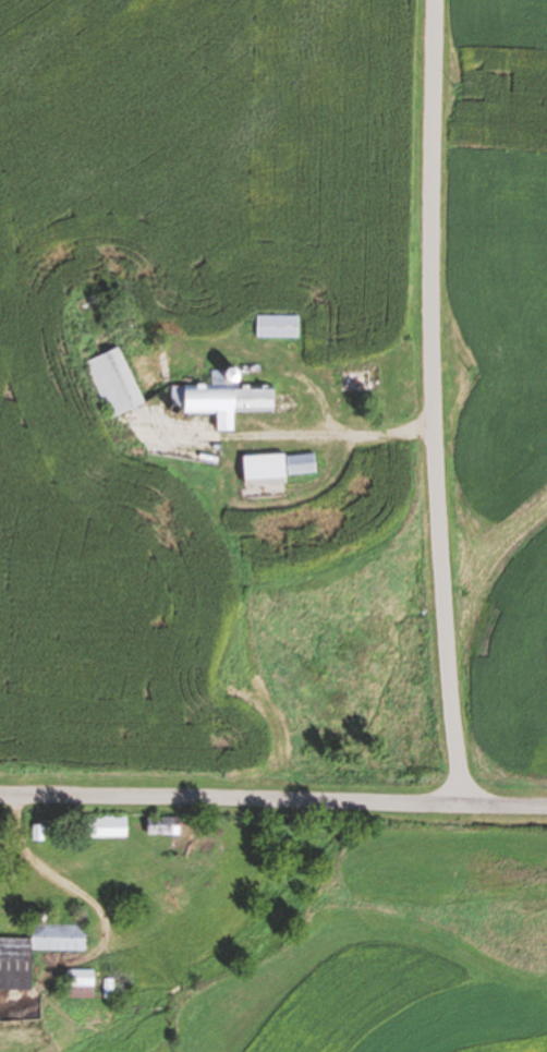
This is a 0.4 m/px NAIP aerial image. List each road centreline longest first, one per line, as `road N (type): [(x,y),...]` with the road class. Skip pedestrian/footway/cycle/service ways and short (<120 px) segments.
road 1 (residential): [(464,802),(441,523),(438,0)]
road 2 (residential): [(0,791),(546,803)]

